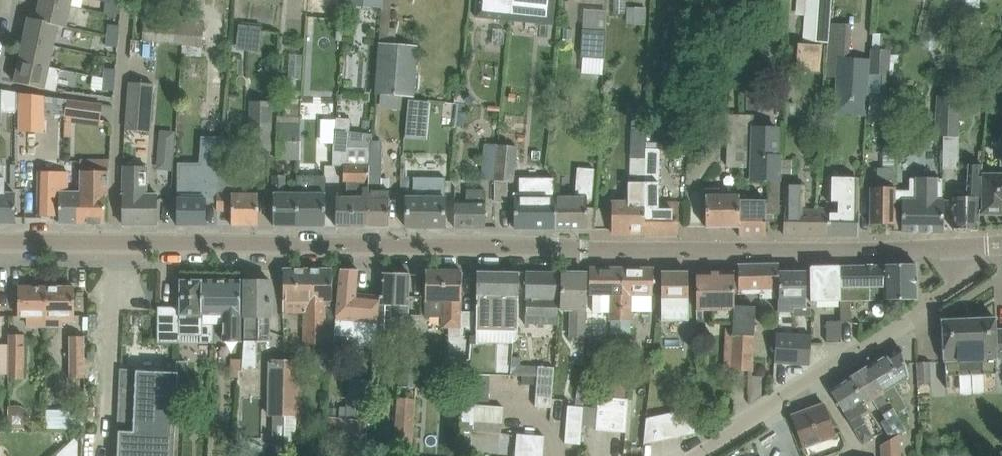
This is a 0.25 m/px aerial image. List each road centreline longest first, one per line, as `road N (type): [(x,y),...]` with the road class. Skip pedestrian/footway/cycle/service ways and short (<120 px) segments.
road 1 (tertiary): [(0,241),(693,251),(958,247)]
road 2 (residential): [(690,455),(952,289),(958,247)]

